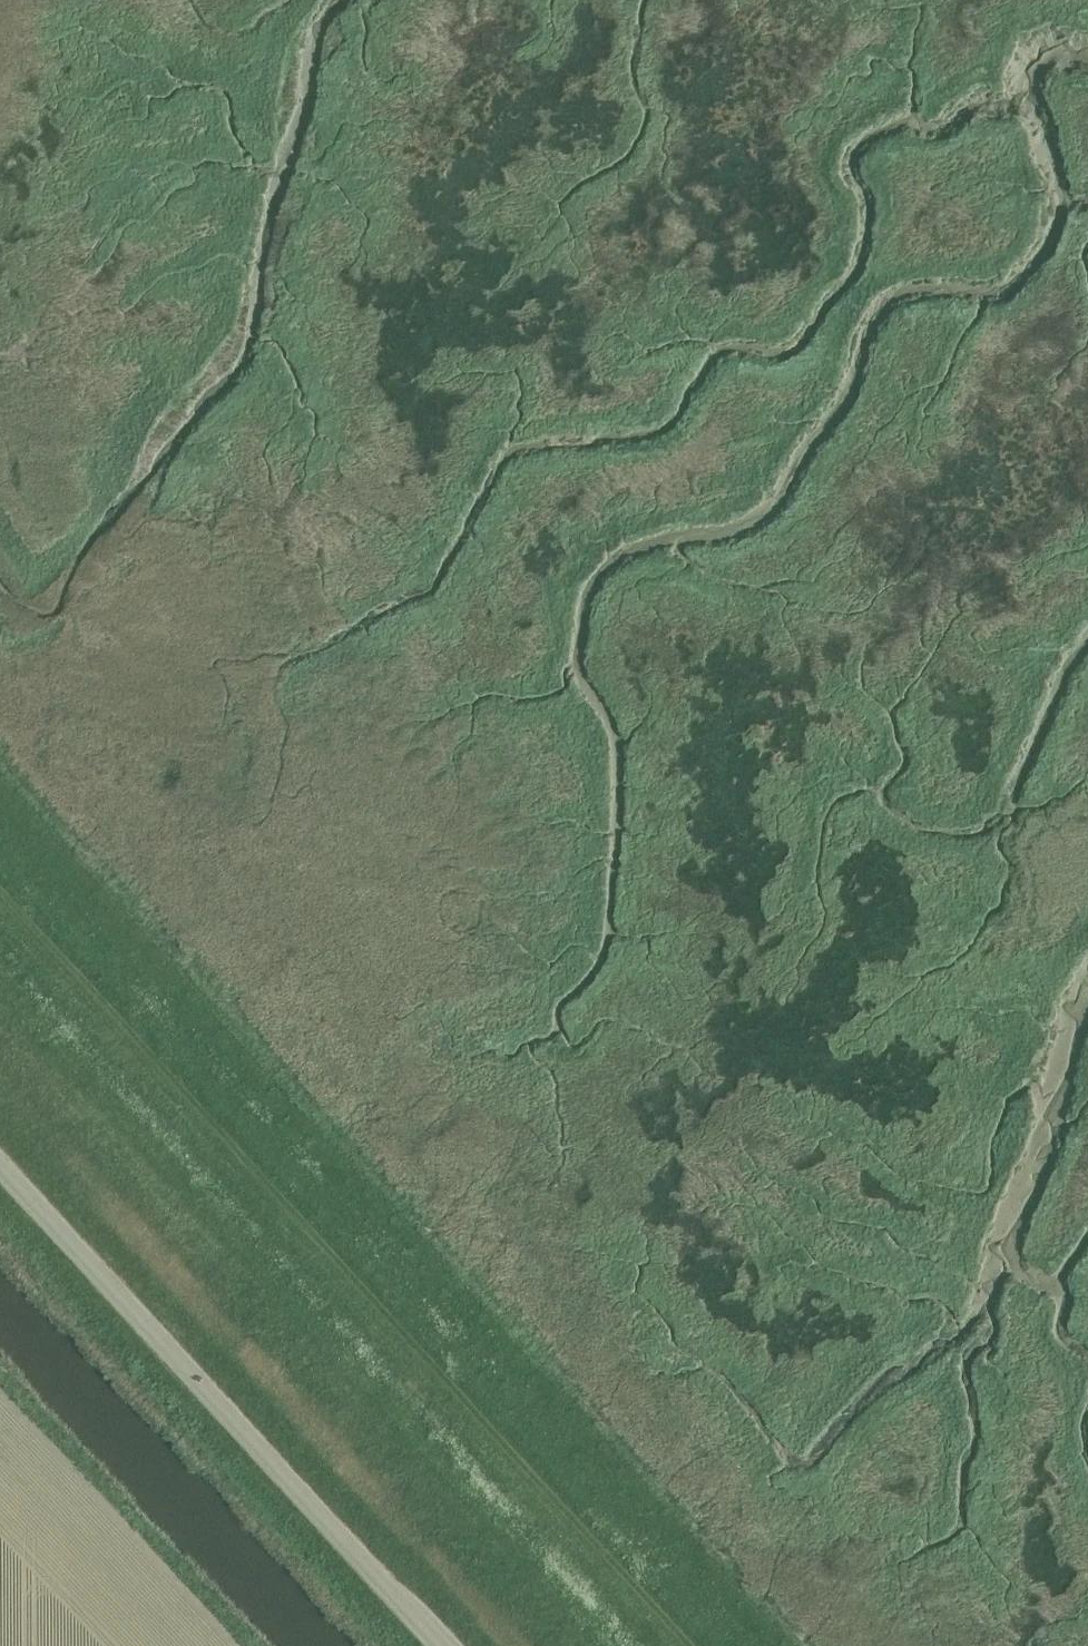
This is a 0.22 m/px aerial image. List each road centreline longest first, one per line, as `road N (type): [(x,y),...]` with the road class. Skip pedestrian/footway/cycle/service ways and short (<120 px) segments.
road 1 (track): [(649,1645),(0,944)]
road 2 (unclassified): [(439,1645),(0,1167)]

